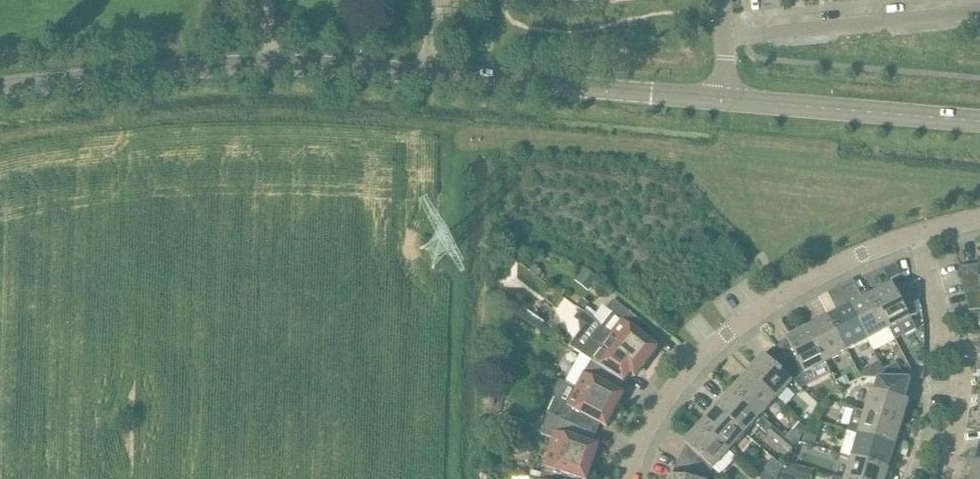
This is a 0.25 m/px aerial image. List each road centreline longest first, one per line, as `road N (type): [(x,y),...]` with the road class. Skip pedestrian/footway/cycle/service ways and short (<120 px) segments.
road 1 (tertiary): [(0,91),(237,68),(651,93)]
road 2 (residential): [(630,478),(636,453),(697,360),(744,321),(854,257),(913,236)]
road 3 (residential): [(940,478),(963,336),(934,338),(913,236)]
road 4 (tertiary): [(979,122),(722,100)]
road 5 (residential): [(724,37),(979,9)]

